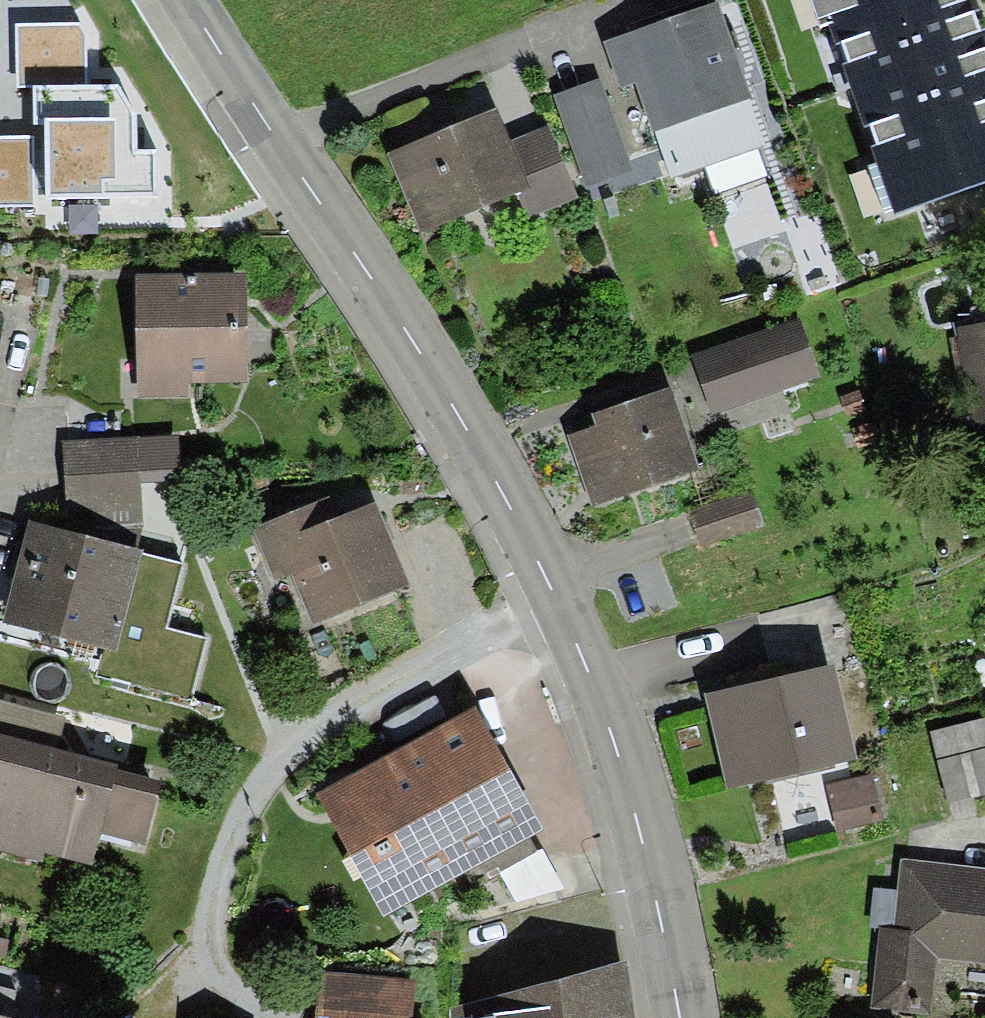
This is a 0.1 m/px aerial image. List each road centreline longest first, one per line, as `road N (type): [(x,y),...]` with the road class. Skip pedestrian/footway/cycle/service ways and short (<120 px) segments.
road 1 (tertiary): [(190,0),(475,445),(547,580)]
road 2 (residential): [(547,580),(291,735),(244,803),(200,931)]
road 3 (tertiary): [(547,580),(593,684),(636,823),(681,1017)]

